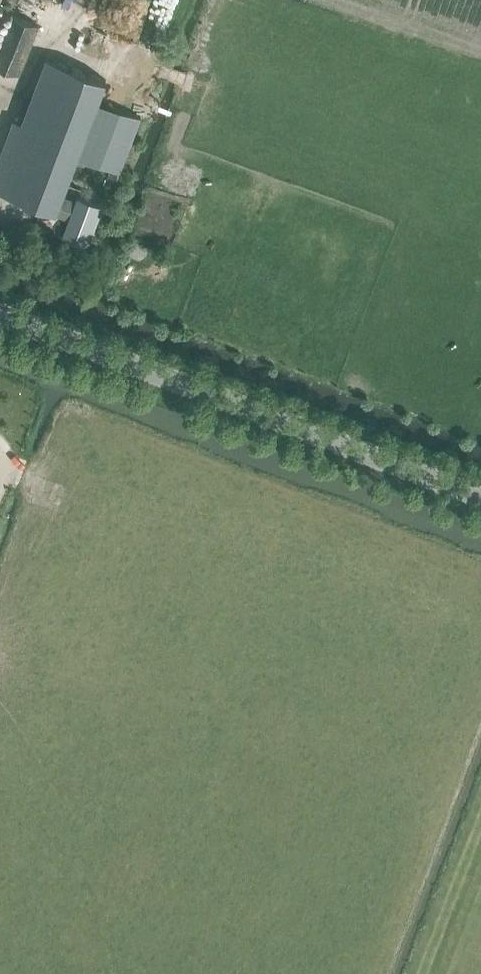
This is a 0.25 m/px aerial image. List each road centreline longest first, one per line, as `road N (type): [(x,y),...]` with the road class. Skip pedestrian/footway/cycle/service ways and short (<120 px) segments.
road 1 (tertiary): [(480,501),(0,319)]

